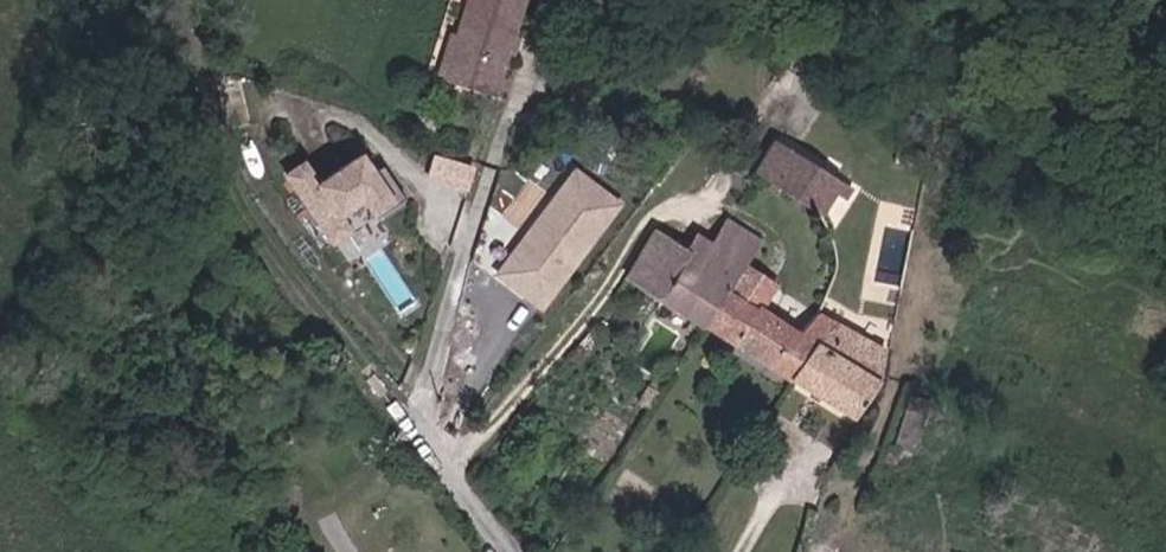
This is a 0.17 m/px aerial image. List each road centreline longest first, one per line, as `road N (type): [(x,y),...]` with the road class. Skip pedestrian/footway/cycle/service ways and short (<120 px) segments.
road 1 (track): [(410,409),(273,244),(184,0)]
road 2 (unclassified): [(520,551),(410,409)]

